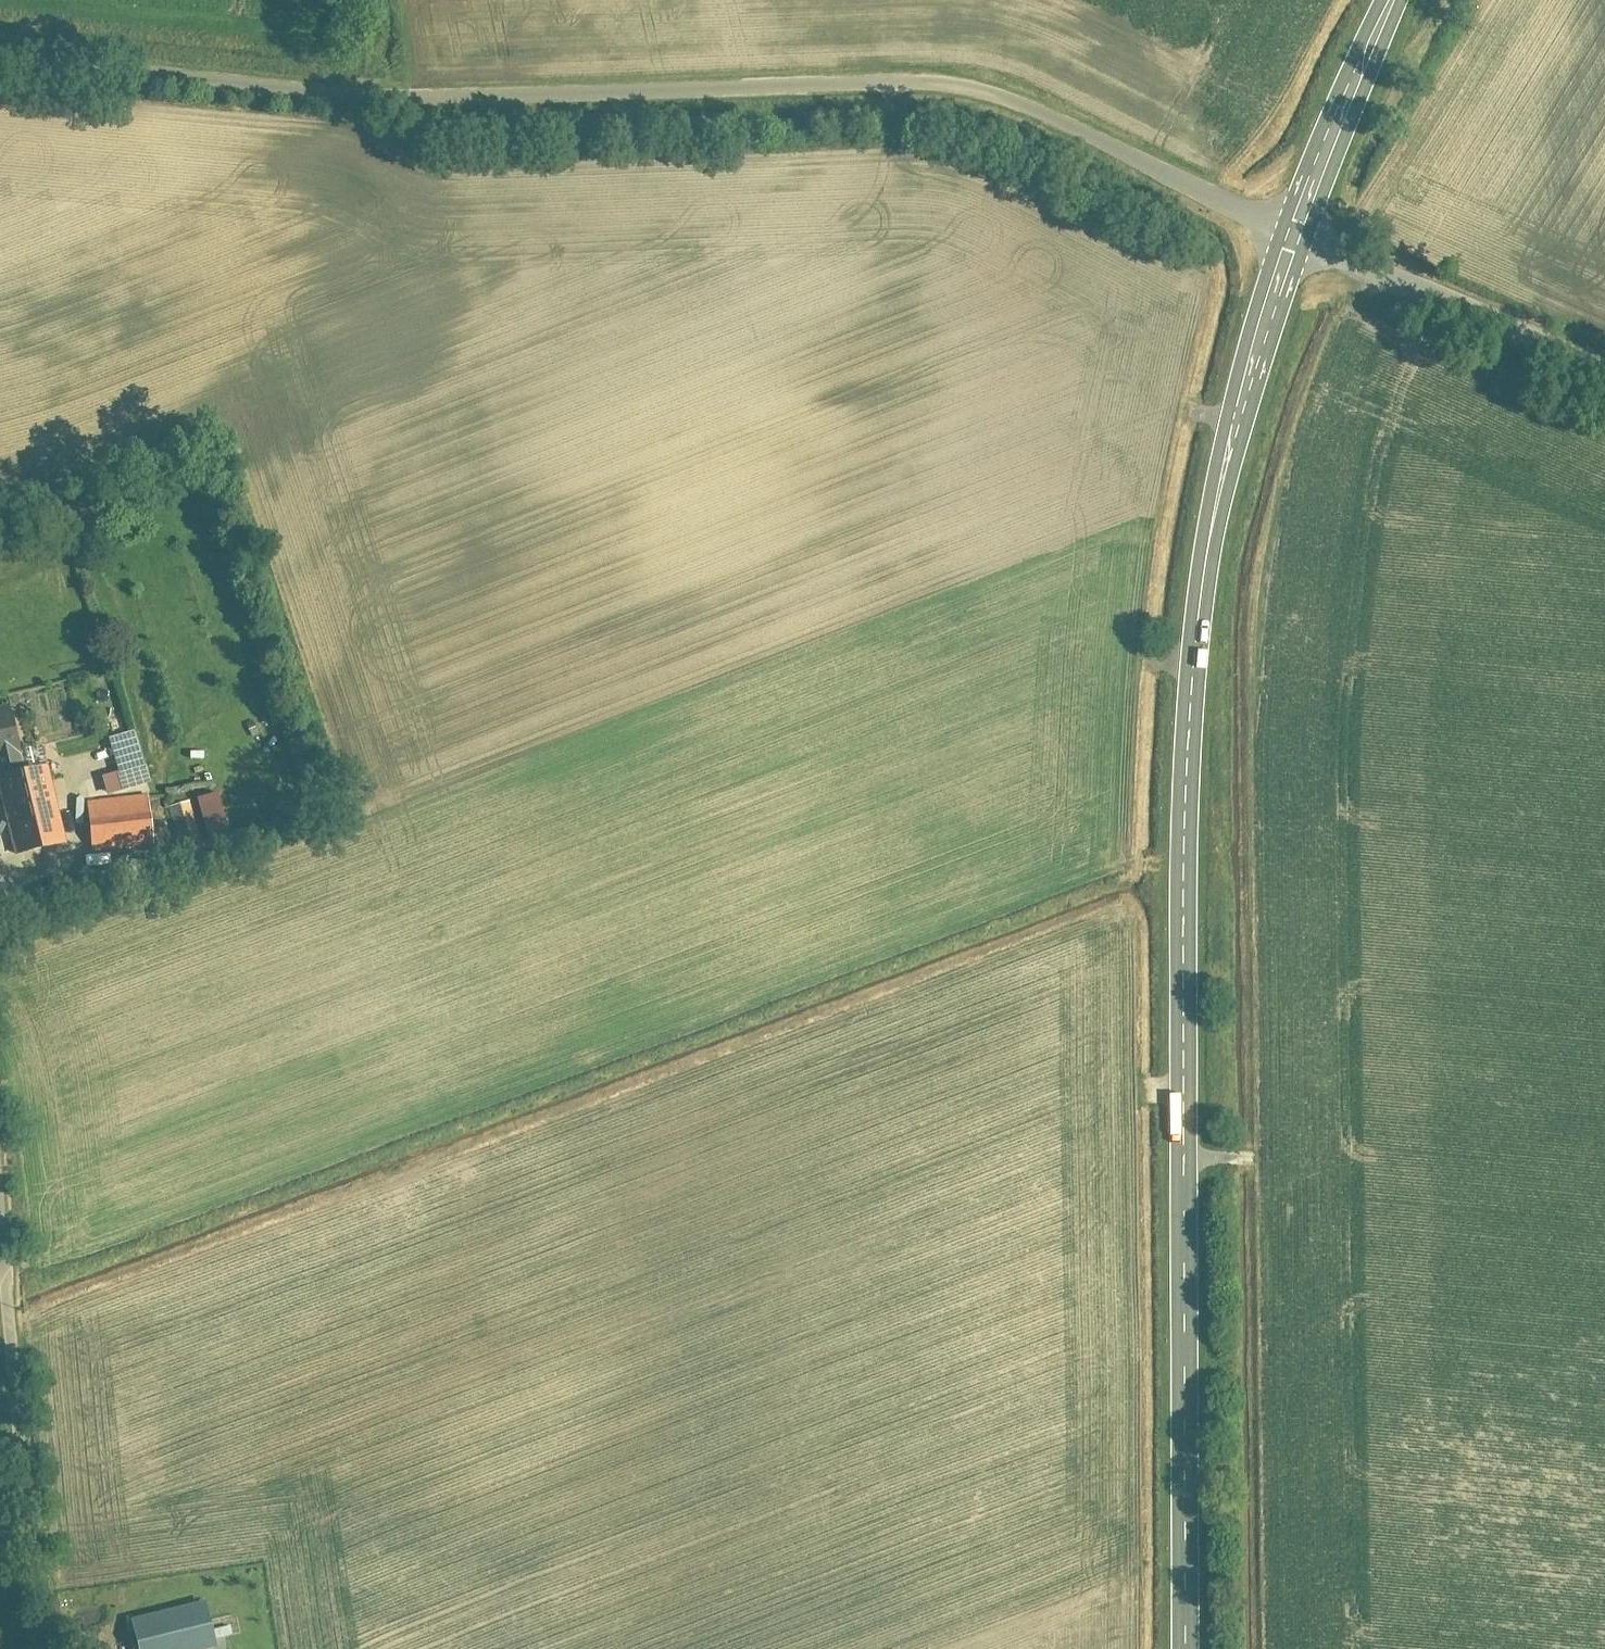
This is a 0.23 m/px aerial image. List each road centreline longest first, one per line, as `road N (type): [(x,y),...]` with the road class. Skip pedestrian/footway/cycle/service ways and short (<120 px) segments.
road 1 (secondary): [(1294,234),(1214,506),(1196,617),(1187,743),(1185,1648)]
road 2 (unclassified): [(1294,234),(995,95),(955,85),(873,78),(461,98),(0,54)]
road 3 (residential): [(52,1648),(23,1486),(0,1208)]
road 4 (unclassified): [(1604,375),(1294,234)]
road 5 (secondary): [(1393,0),(1294,234)]

